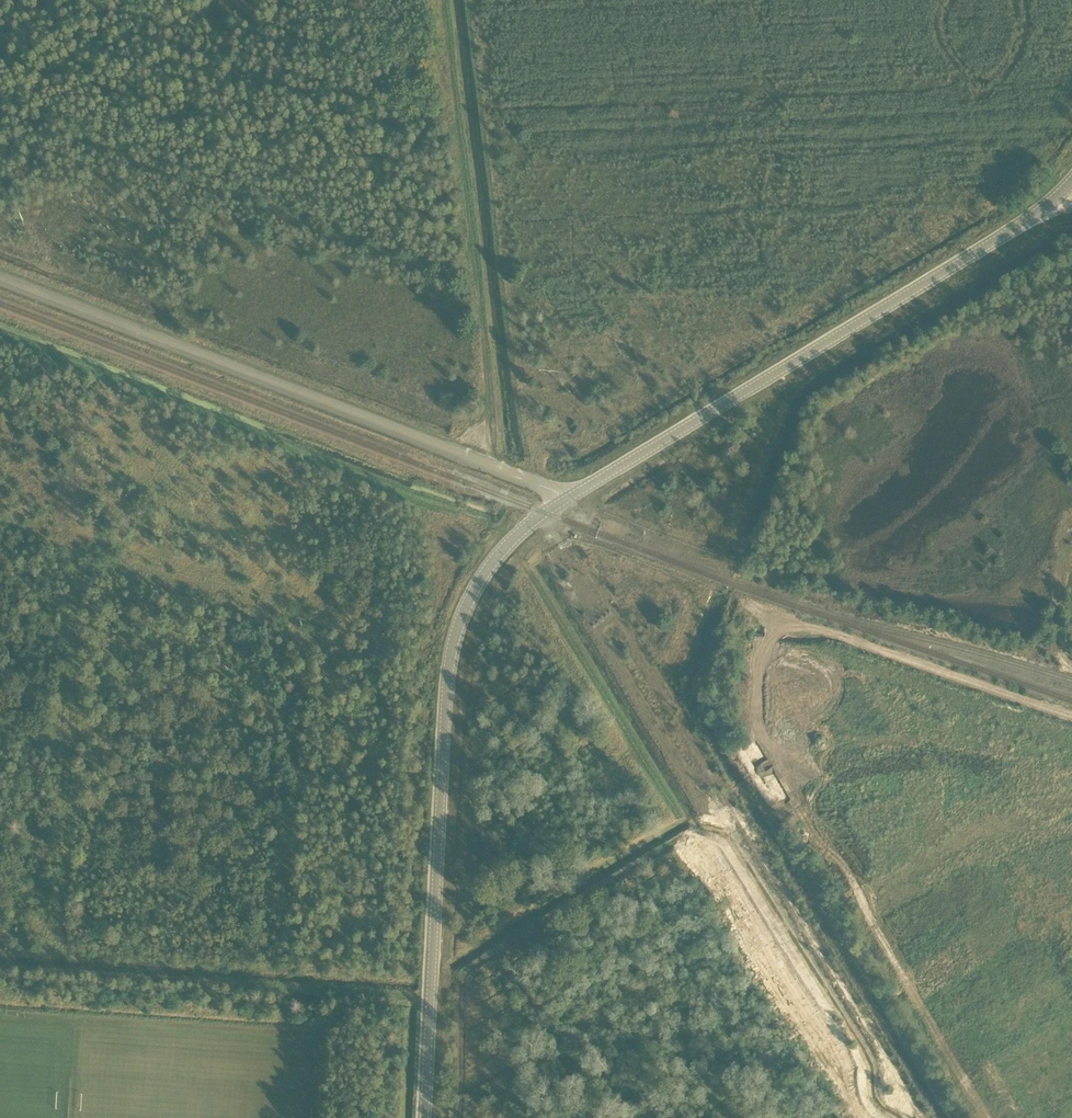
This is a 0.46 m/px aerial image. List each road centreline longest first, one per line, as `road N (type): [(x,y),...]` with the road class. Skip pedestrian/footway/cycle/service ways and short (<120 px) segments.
road 1 (tertiary): [(425,1117),(452,650),(491,565),(568,498)]
road 2 (unclassified): [(568,498),(0,278)]
road 3 (tertiary): [(568,498),(1003,235),(1071,181)]
road 4 (track): [(1071,713),(845,636),(785,626)]

